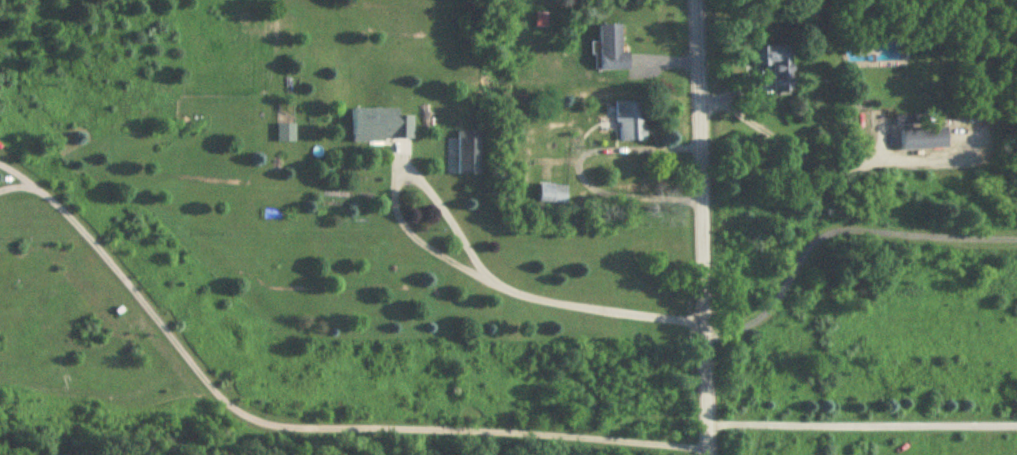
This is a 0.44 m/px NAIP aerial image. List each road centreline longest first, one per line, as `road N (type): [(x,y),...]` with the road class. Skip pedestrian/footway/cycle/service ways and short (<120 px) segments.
road 1 (residential): [(705,454),(695,0)]

